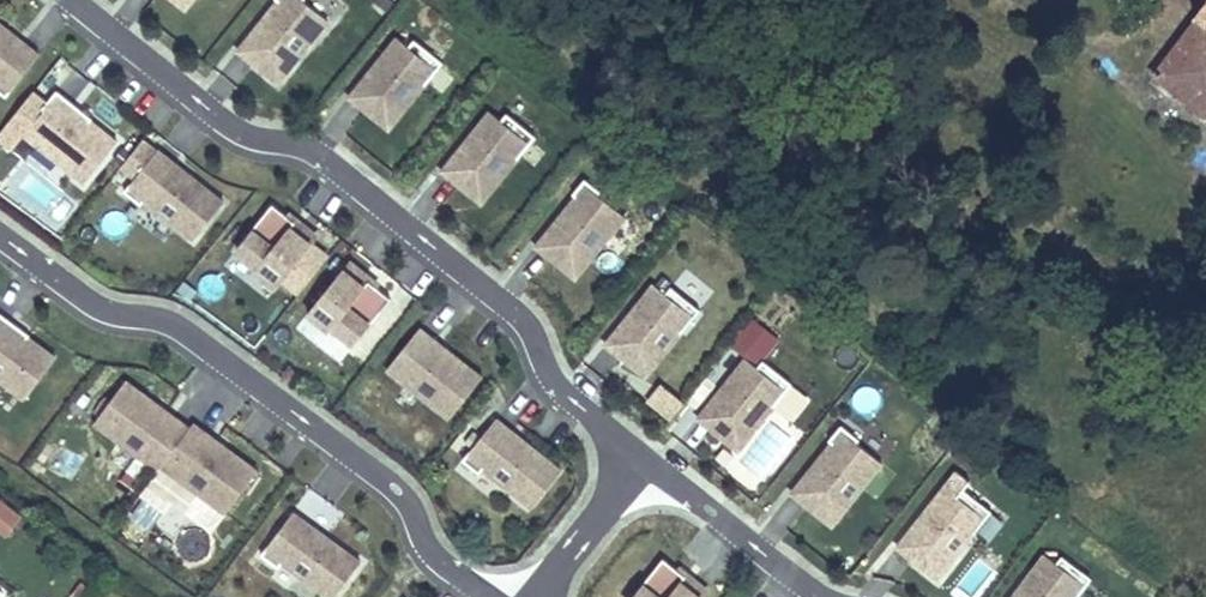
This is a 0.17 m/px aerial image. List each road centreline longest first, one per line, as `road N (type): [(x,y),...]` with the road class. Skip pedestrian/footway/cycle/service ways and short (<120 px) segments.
road 1 (residential): [(66,0),(235,144),(318,166),(456,269),(519,330),(553,389),(651,475)]
road 2 (residential): [(0,243),(97,320),(172,328),(393,491),(438,571),(491,596)]
road 3 (residential): [(651,475),(700,506),(776,575),(821,596)]
road 4 (residential): [(524,596),(651,475)]

